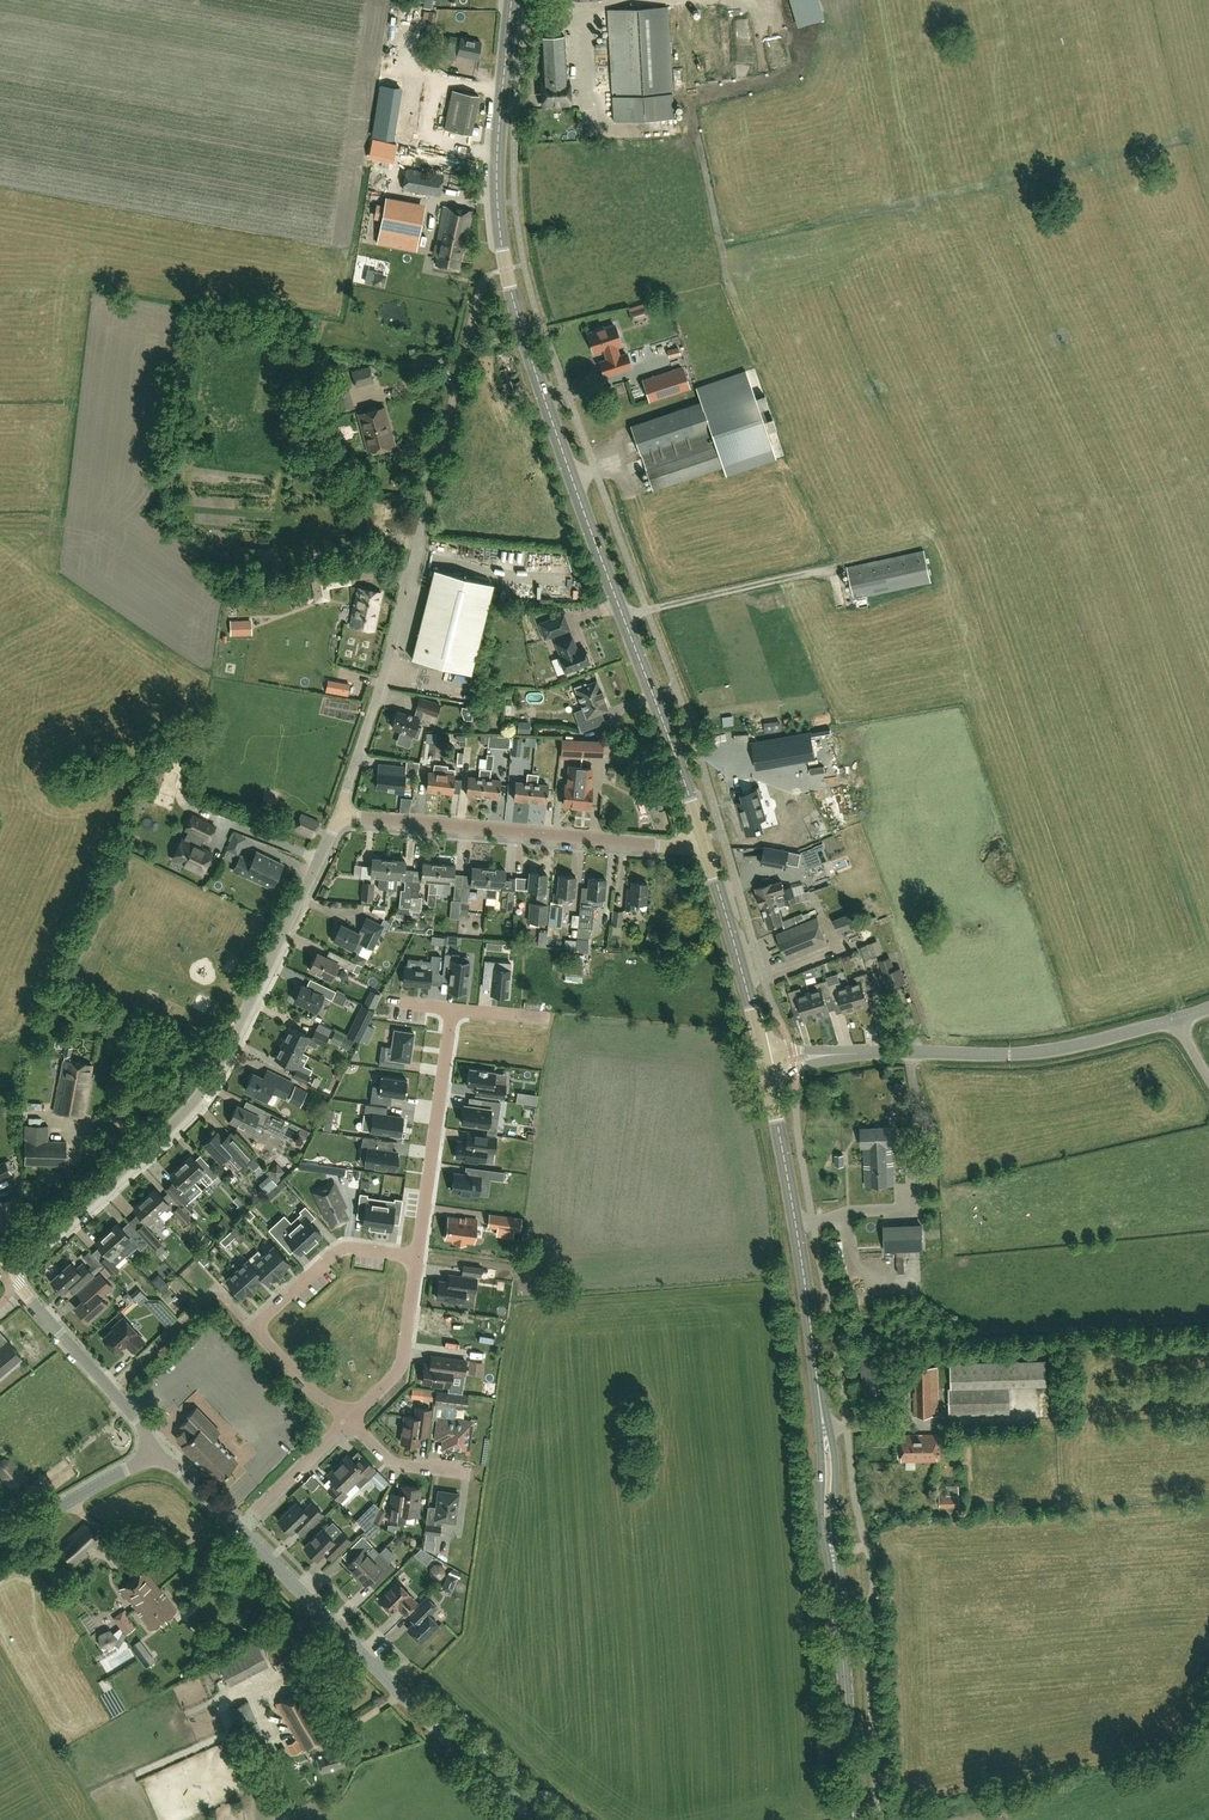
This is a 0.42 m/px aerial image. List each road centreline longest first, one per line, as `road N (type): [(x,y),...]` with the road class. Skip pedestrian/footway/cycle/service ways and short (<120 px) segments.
road 1 (secondary): [(854,1819),(828,1454),(766,1065)]
road 2 (secondary): [(703,840),(506,269)]
road 3 (residential): [(338,816),(478,300),(486,280),(506,269)]
road 4 (residential): [(14,1268),(200,1097),(338,816)]
road 5 (tertiary): [(540,1819),(433,1725),(240,1528)]
road 6 (tertiary): [(766,1065),(833,1055),(1038,1052),(1176,1020)]
road 7 (residential): [(703,840),(654,845),(338,816)]
road 8 (residential): [(350,1420),(318,1397),(253,1325),(341,1250),(417,1257)]
road 9 (secondary): [(506,269),(498,125),(512,0)]
road 10 (residential): [(417,1257),(452,1009)]
road 11 (unclassified): [(152,1458),(135,1418),(30,1302),(14,1268)]
road 12 (secondary): [(766,1065),(703,840)]
road 13 (residential): [(350,1420),(398,1373),(417,1257)]
road 14 (tertiary): [(0,1541),(152,1458)]
road 15 (residential): [(240,1528),(350,1420)]
road 16 (residential): [(473,1473),(397,1464),(350,1420)]

